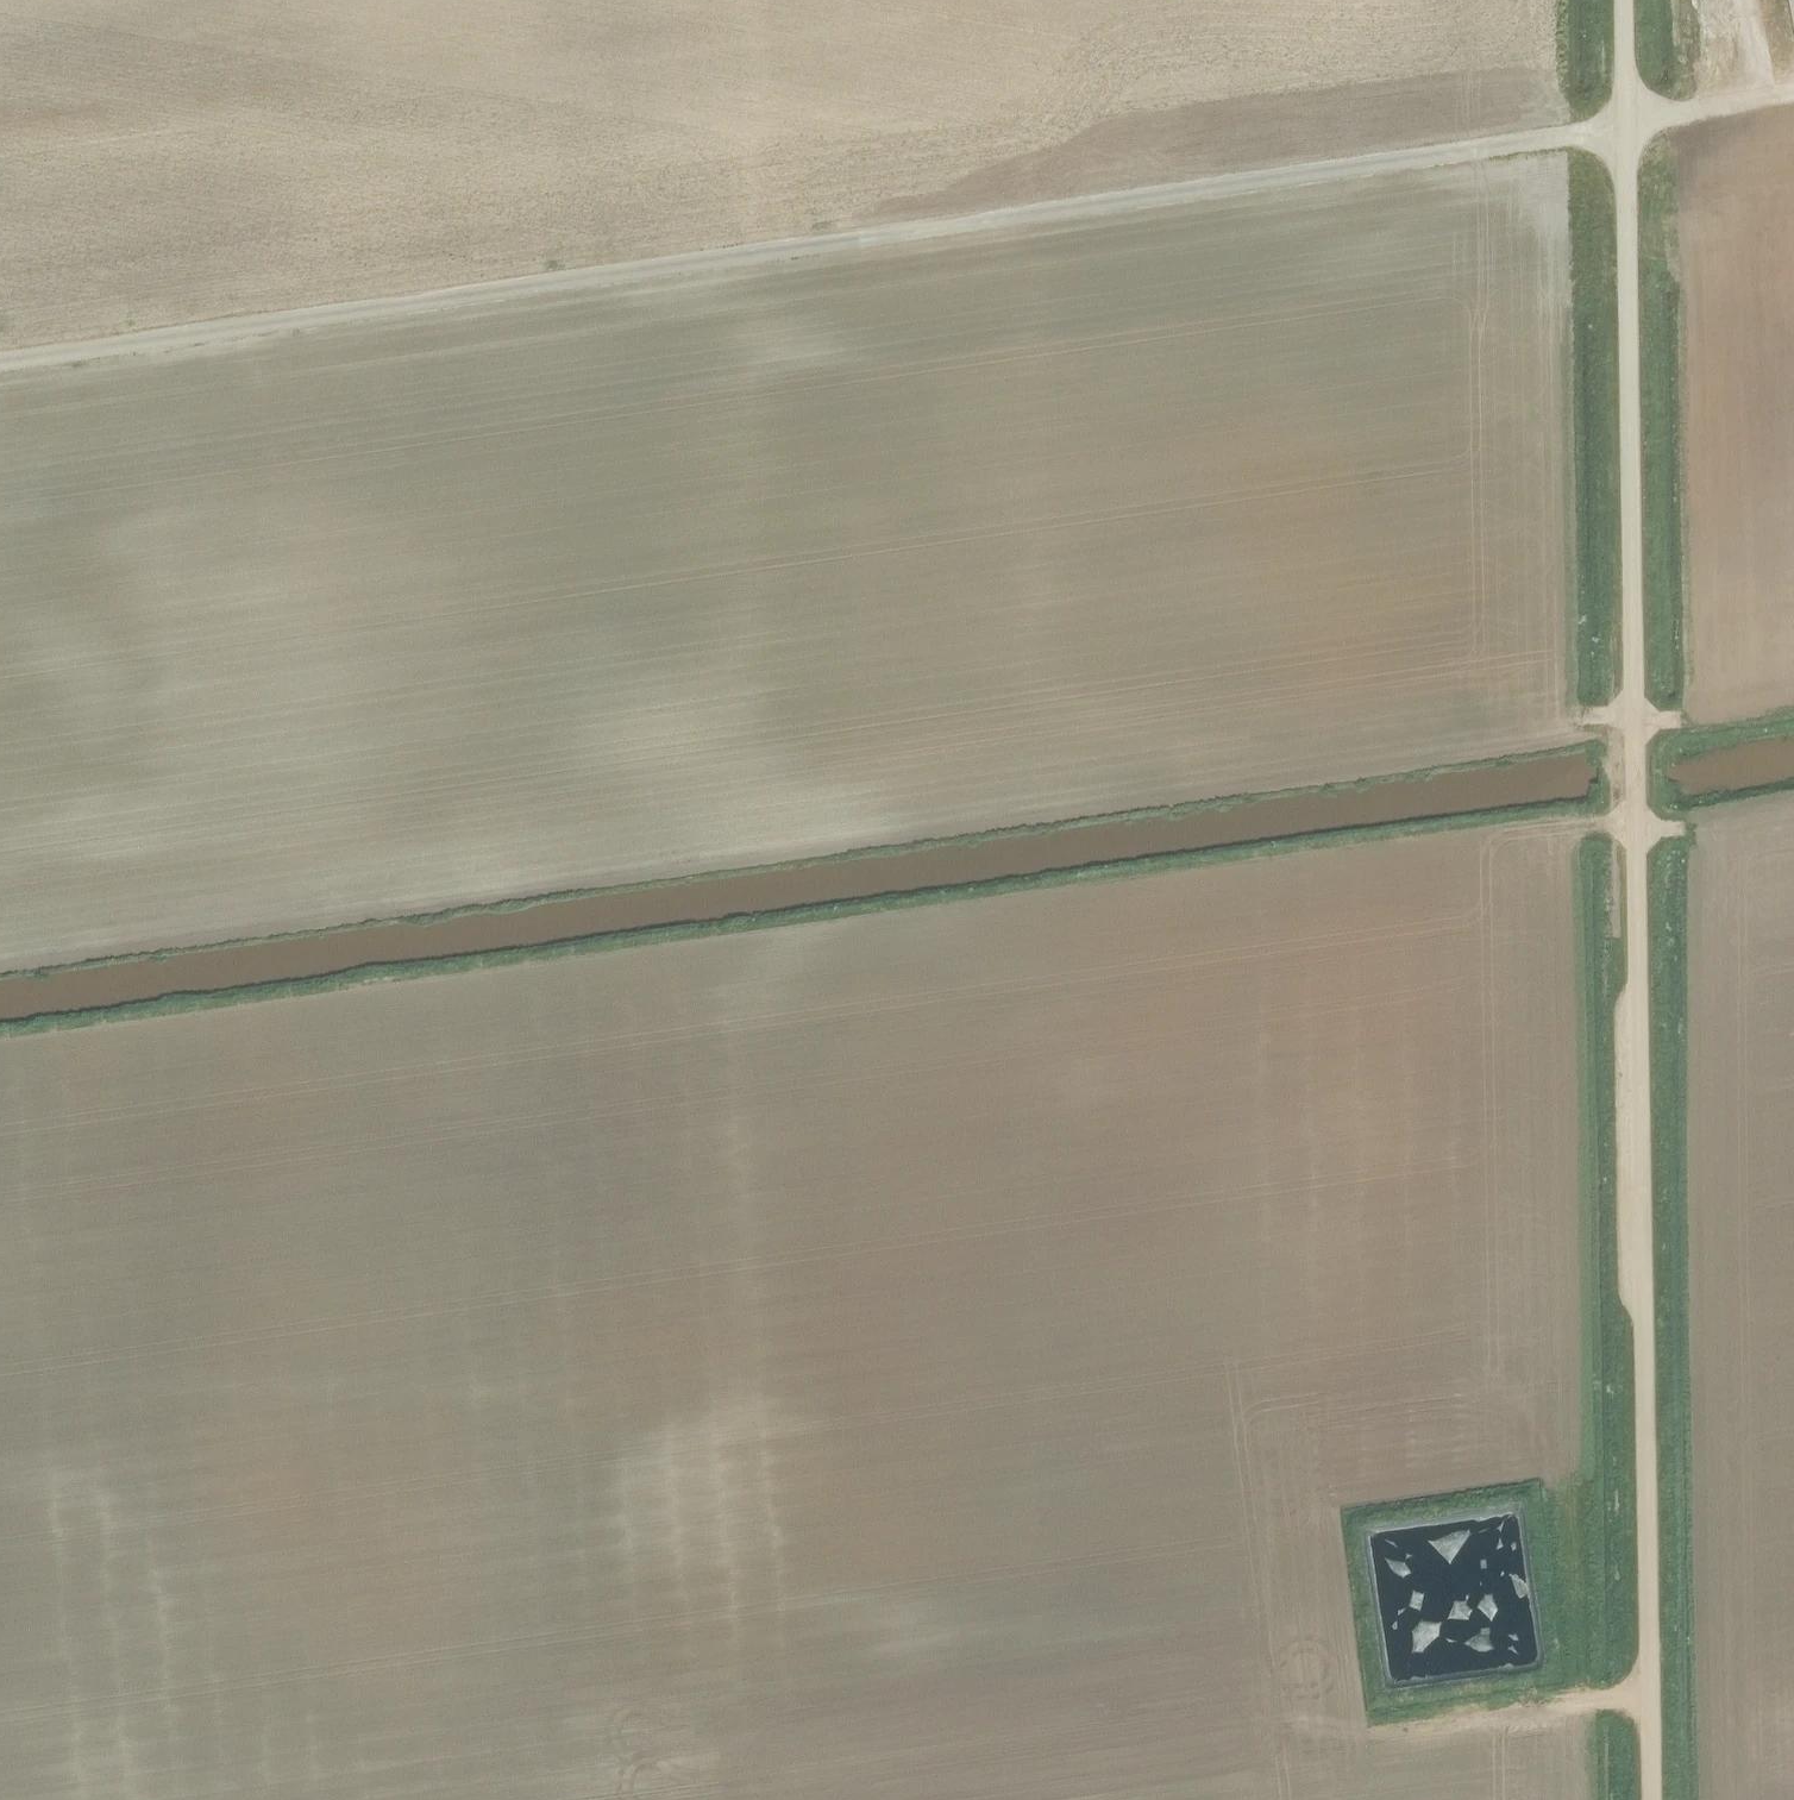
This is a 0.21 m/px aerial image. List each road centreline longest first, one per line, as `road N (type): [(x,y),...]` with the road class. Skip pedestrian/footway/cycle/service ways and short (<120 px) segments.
road 1 (unclassified): [(1646,1799),(1623,0)]

